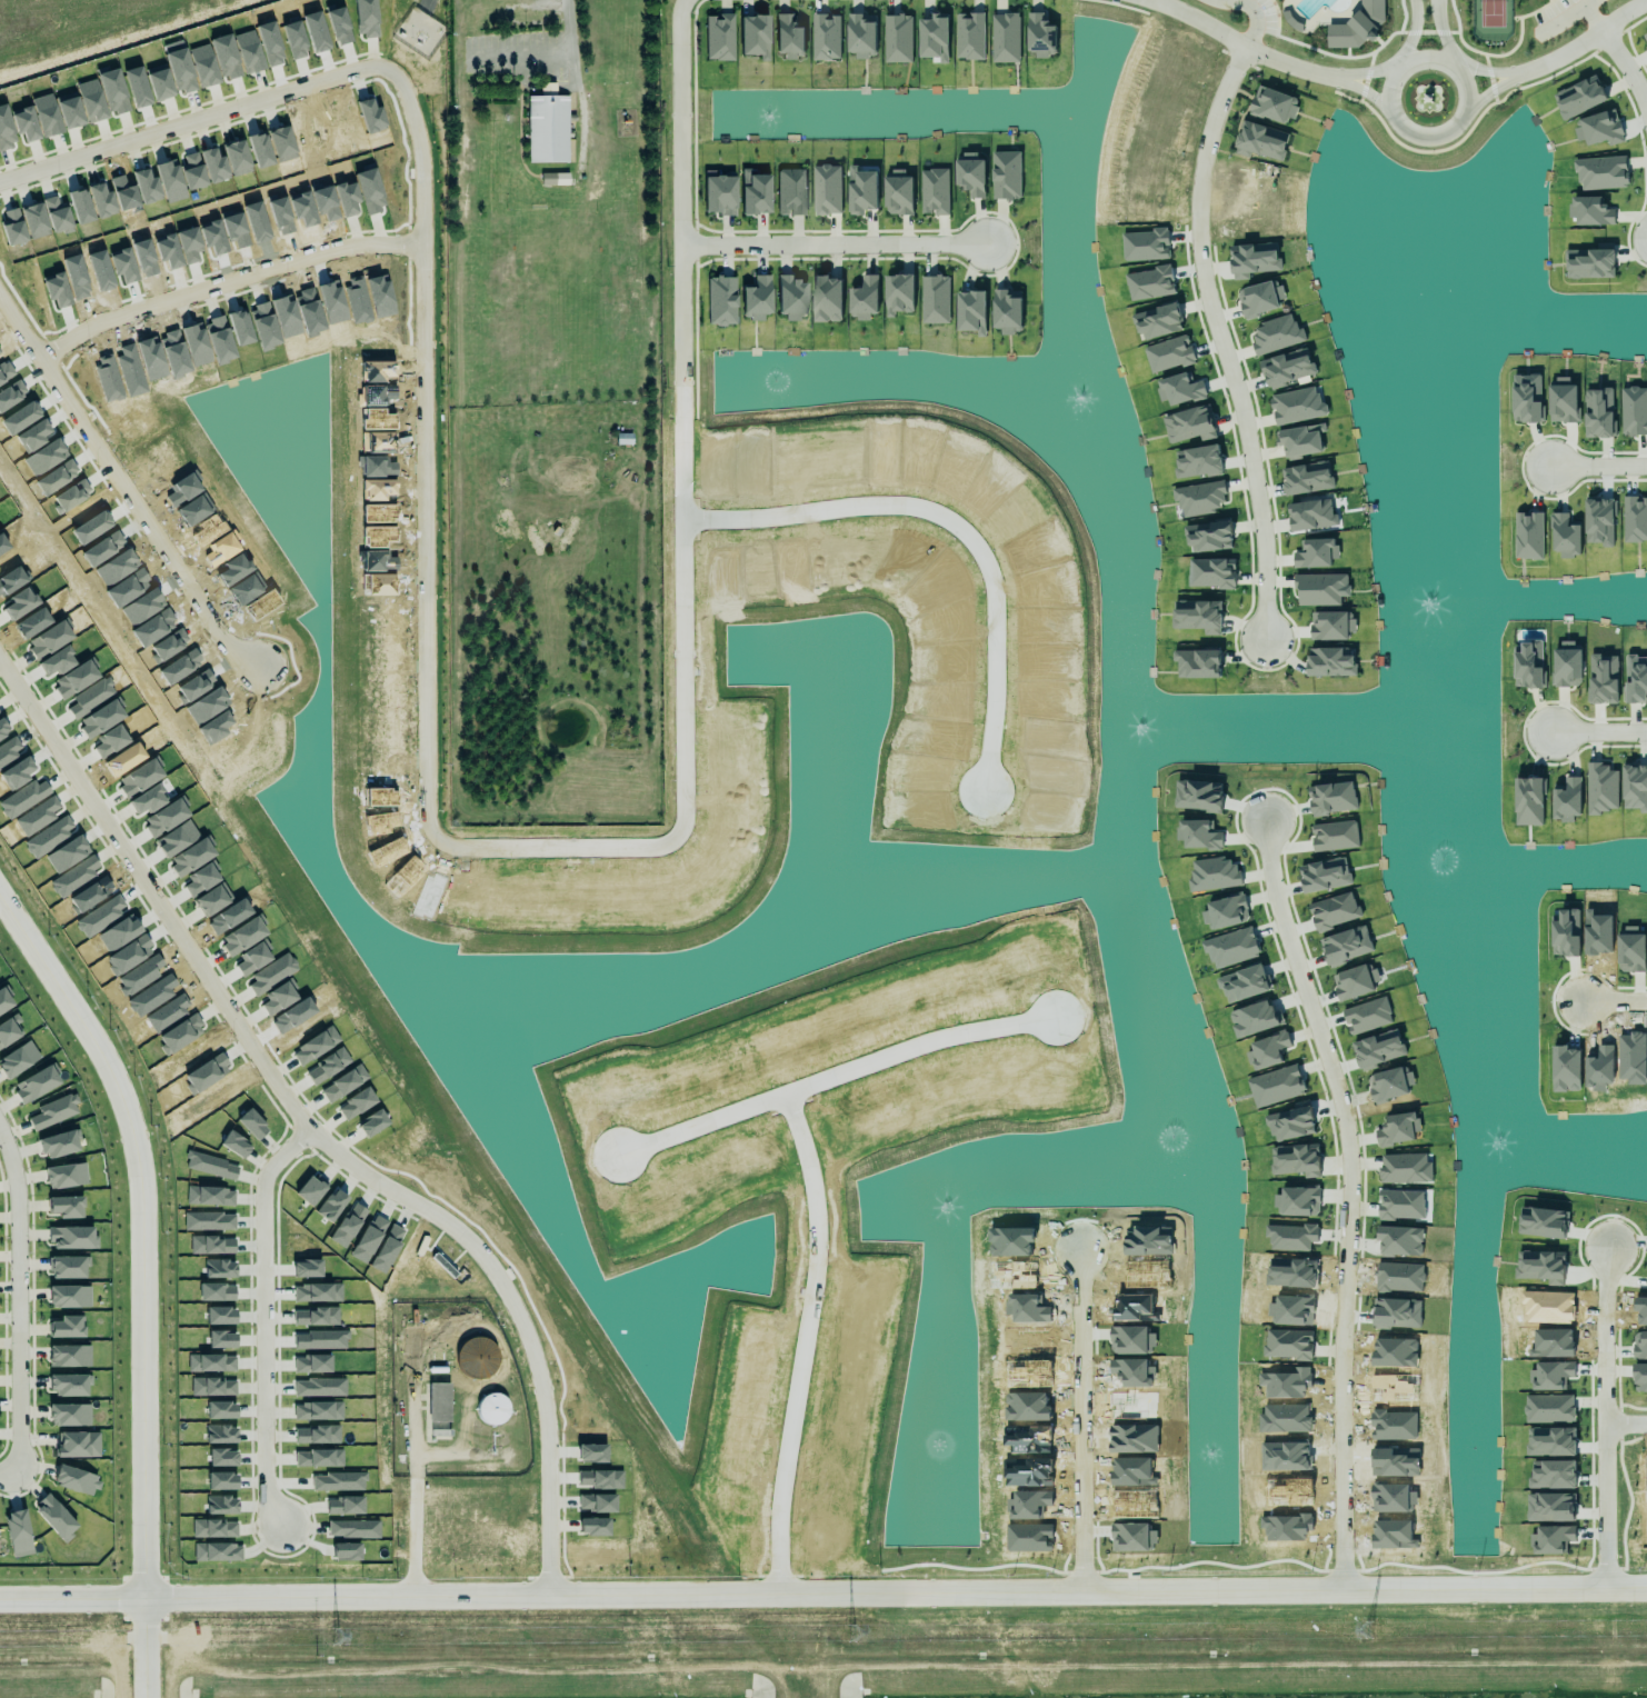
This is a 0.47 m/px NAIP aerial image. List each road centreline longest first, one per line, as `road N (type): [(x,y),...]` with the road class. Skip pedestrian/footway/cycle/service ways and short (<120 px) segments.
road 1 (residential): [(0,1593),(1646,1585)]
road 2 (residential): [(678,832),(629,845),(453,850),(432,830),(425,149),(400,77),(359,69),(0,183)]
road 3 (residential): [(0,663),(300,1119),(363,1175),(458,1228),(492,1262),(530,1334),(548,1420),(553,1591)]
road 4 (residential): [(678,832),(679,17),(686,0)]
road 5 (residential): [(1265,818),(1274,896),(1348,1146),(1339,1412),(1344,1589)]
road 6 (residential): [(0,902),(103,1065),(143,1180),(144,1592)]
road 7 (residential): [(1242,47),(1211,121),(1196,209),(1207,307),(1258,513),(1262,639)]
road 8 (residential): [(777,1590),(776,1501),(816,1262),(813,1208),(781,1092)]
road 9 (residential): [(617,1153),(917,1042),(1052,1016)]
road 10 (residential): [(0,294),(226,641),(258,666)]
road 11 (residential): [(312,1130),(270,1166),(261,1207),(264,1469),(270,1510),(280,1522)]
road 12 (residential): [(44,363),(117,317),(330,250),(426,242)]
road 13 (residential): [(0,1143),(12,1207),(19,1477)]
road 14 (residential): [(1603,1586),(1603,1252)]
road 15 (residential): [(1081,1256),(1080,1589)]
road 16 (residential): [(681,247),(984,243)]
road 17 (residential): [(1420,139),(1457,128),(1468,104),(1456,68),(1433,57),(1398,68),(1386,90),(1397,127),(1420,139)]
road 18 (residential): [(1150,0),(1265,57),(1336,79)]
road 19 (residential): [(1511,73),(1545,62),(1646,0)]

